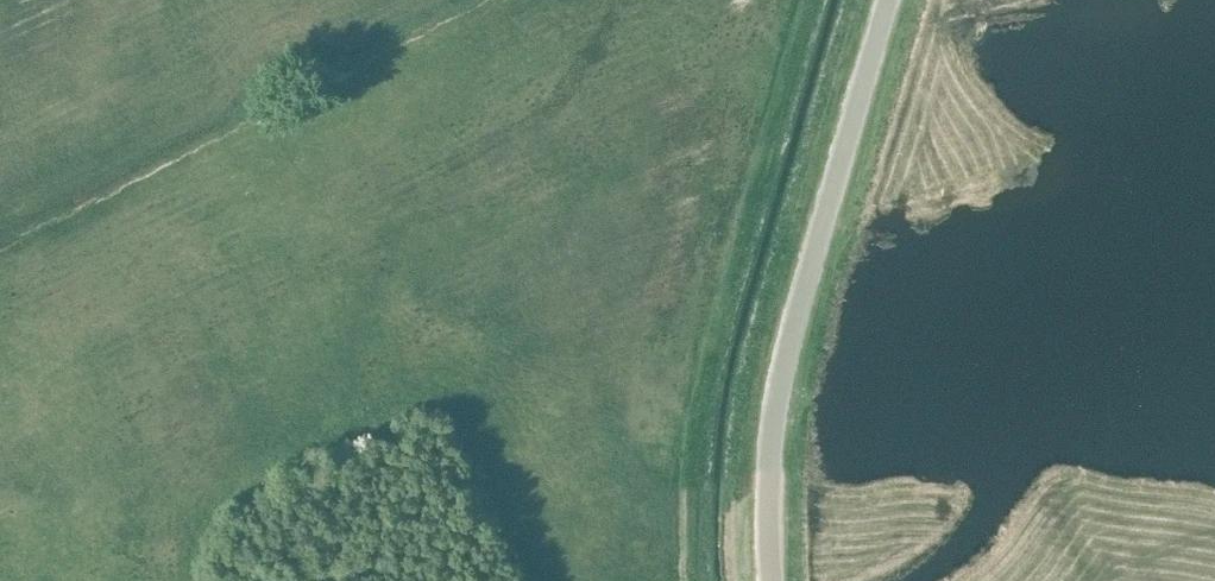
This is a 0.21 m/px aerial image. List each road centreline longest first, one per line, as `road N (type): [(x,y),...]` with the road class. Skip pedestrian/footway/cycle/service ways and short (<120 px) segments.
road 1 (tertiary): [(771,580),(766,535),(780,413),(894,0)]

